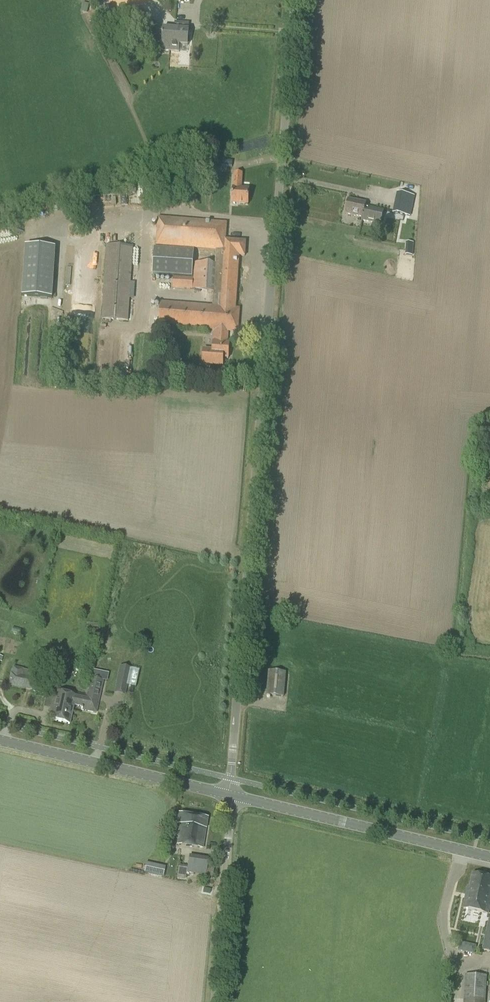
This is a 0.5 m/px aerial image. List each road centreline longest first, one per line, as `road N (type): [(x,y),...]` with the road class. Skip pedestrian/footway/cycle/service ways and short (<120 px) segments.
road 1 (unclassified): [(235,794),(297,0)]
road 2 (secondary): [(235,794),(489,854)]
road 3 (secondary): [(0,738),(235,794)]
road 4 (unclassified): [(215,1001),(235,794)]

